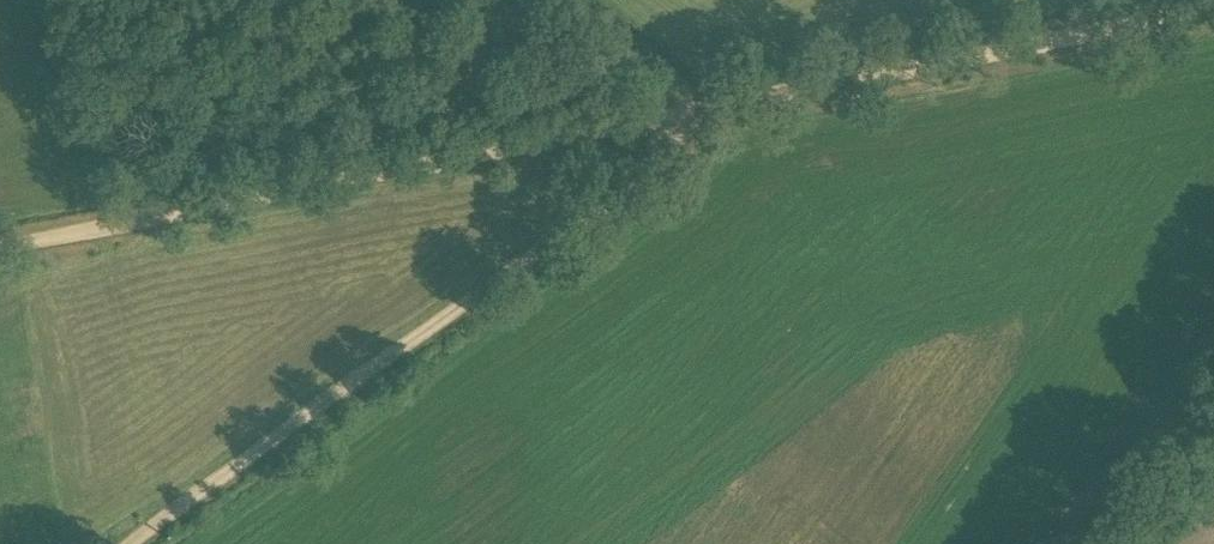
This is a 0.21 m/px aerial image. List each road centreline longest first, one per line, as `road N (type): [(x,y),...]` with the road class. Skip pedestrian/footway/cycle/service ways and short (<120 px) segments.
road 1 (track): [(0,244),(1213,10)]
road 2 (track): [(129,543),(664,151),(690,113),(658,80),(547,0)]

